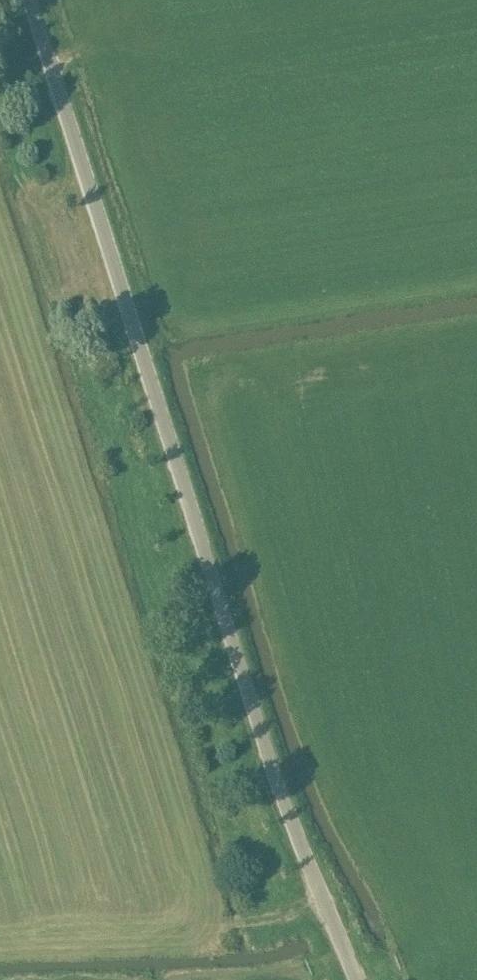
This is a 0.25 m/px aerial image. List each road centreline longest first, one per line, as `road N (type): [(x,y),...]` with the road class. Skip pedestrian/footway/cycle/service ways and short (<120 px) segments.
road 1 (unclassified): [(357,979),(277,782),(31,0)]

